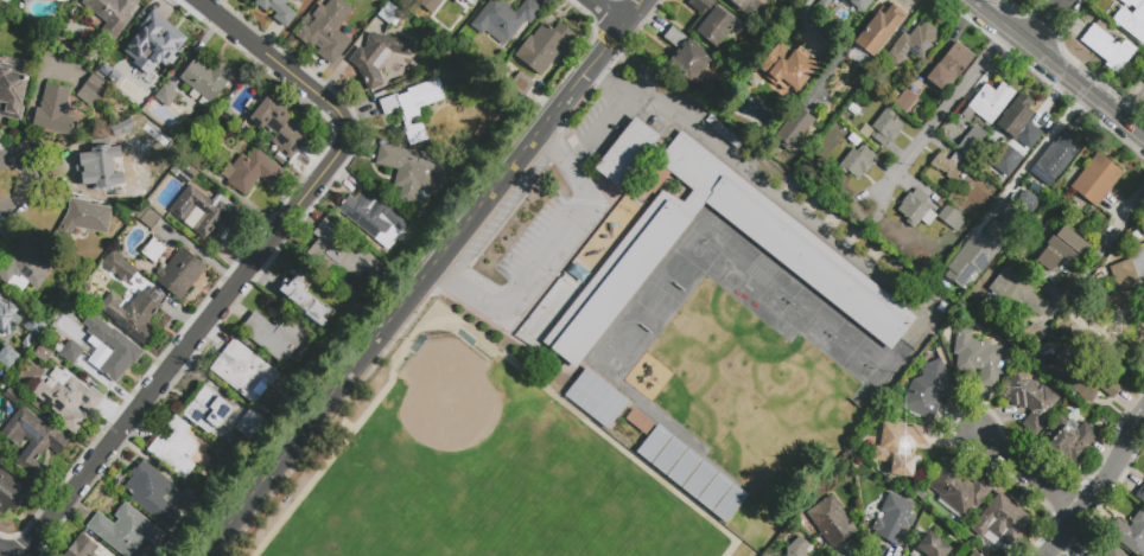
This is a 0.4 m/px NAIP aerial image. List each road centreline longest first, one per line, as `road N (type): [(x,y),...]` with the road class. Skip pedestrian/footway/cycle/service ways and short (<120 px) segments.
road 1 (residential): [(24,555),(348,141),(335,109),(195,0)]
road 2 (residential): [(205,555),(432,268)]
road 3 (residential): [(1045,555),(1106,475),(1143,405)]
road 4 (residential): [(432,268),(540,132)]
road 5 (residential): [(540,132),(644,0)]
road 6 (tertiary): [(1031,45),(1143,136)]
road 7 (residential): [(1074,519),(984,426)]

